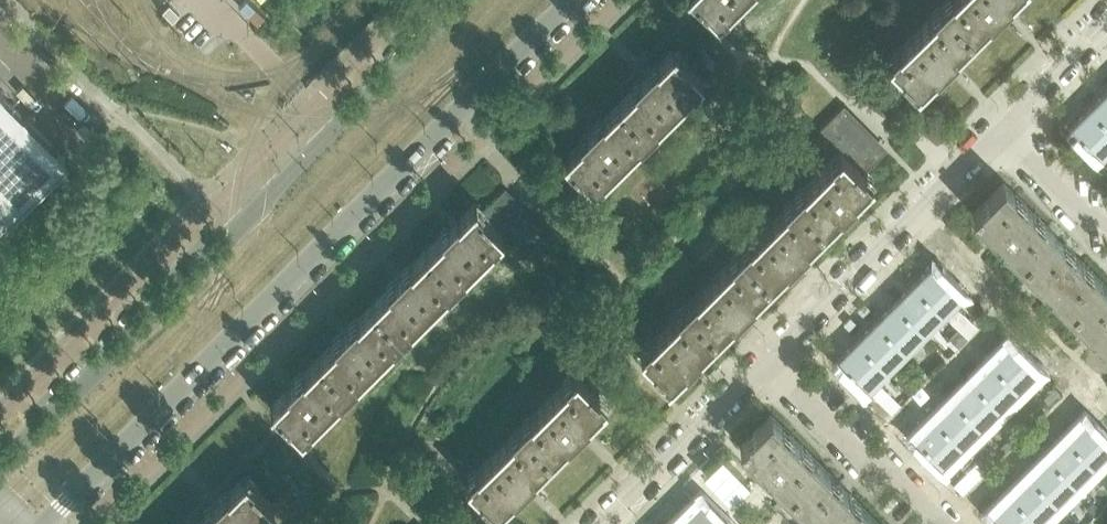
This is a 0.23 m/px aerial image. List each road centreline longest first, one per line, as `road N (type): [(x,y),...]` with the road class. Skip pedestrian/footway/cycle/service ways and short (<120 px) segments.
road 1 (secondary): [(44,523),(582,0)]
road 2 (secondary): [(464,0),(0,467)]
road 3 (residential): [(1013,119),(775,354)]
road 4 (residential): [(775,354),(604,523)]
road 5 (residential): [(944,523),(775,354)]
road 6 (residential): [(1106,214),(1013,119)]
road 7 (residential): [(1106,25),(1013,119)]

